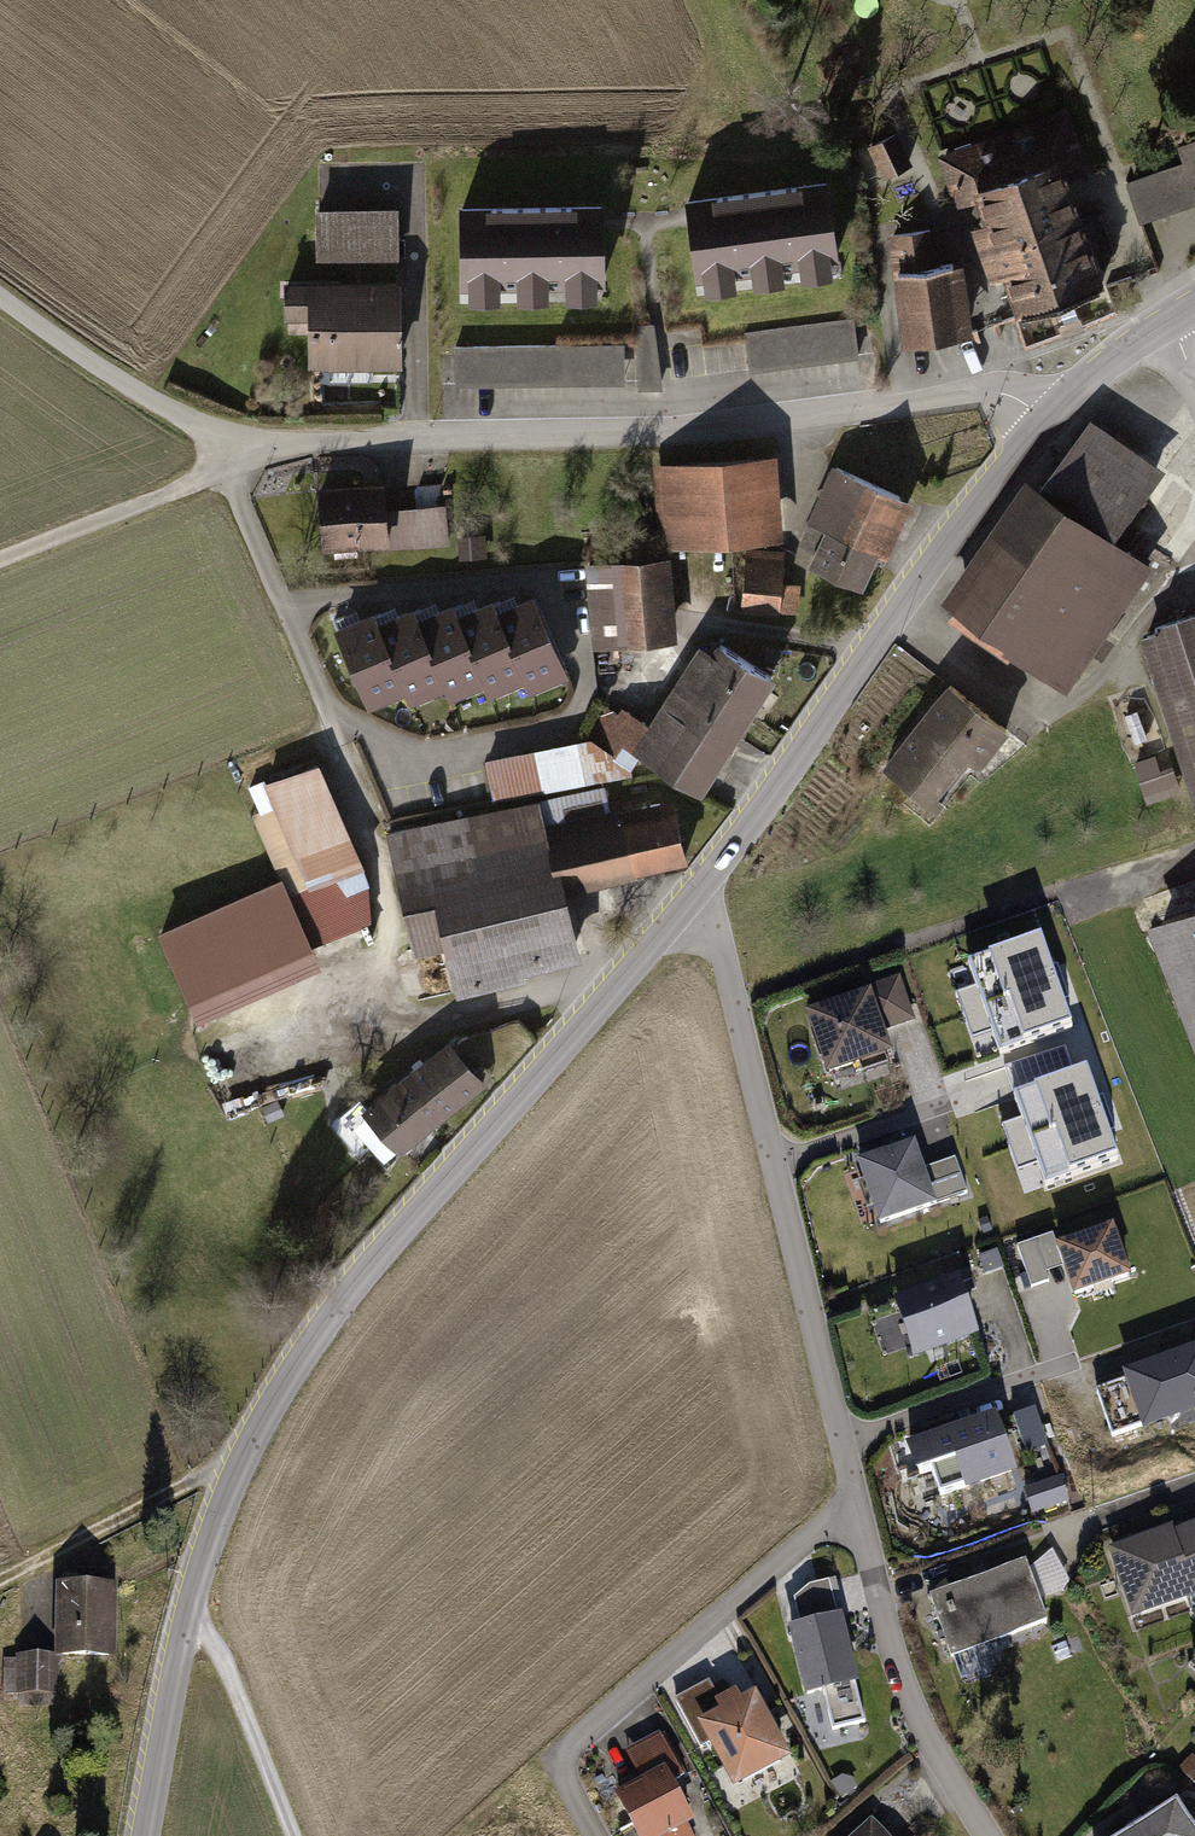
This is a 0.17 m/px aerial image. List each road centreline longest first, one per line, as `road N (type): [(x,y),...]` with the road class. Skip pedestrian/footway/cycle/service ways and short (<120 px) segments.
road 1 (secondary): [(186,1625),(241,1460),(335,1307),(685,906)]
road 2 (residential): [(248,440),(414,444),(673,432),(1000,392),(1042,419)]
road 3 (residential): [(279,601),(534,576),(565,597),(586,688),(562,727),(421,756),(334,721)]
road 4 (residential): [(685,906),(716,938),(854,1501)]
road 5 (secondary): [(685,906),(1042,419)]
road 6 (track): [(733,1001),(1194,848)]
road 7 (residential): [(854,1501),(554,1761),(594,1835)]
road 8 (residential): [(854,1501),(896,1667),(986,1835)]
road 9 (track): [(248,440),(0,545)]
road 10 (track): [(241,1460),(0,1578)]
road 11 (residential): [(186,1625),(201,1630),(220,1655),(291,1835)]
road 12 (secondary): [(142,1835),(186,1625)]
road 13 (residential): [(248,440),(234,481),(279,601)]
road 14 (secondary): [(1042,419),(1110,359),(1168,323)]
road 15 (residential): [(279,601),(334,721)]
road 16 (residential): [(1194,1487),(1072,1529)]

